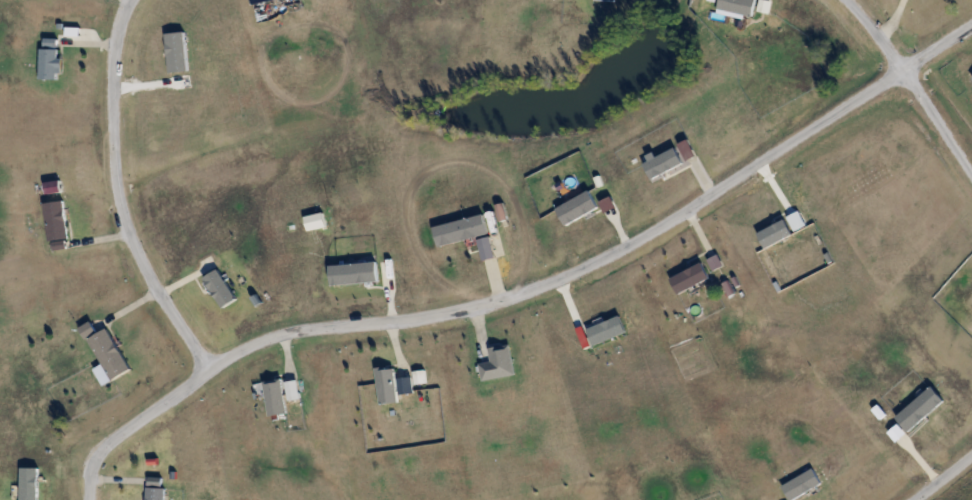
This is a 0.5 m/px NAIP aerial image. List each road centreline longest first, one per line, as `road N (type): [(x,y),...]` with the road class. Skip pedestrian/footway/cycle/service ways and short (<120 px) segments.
road 1 (residential): [(89,499),(91,469),(111,440),(256,344),(469,311),(594,265),(971,25)]
road 2 (residential): [(126,0),(112,59),(114,185),(130,241),(209,370)]
road 3 (residential): [(971,177),(850,0)]

